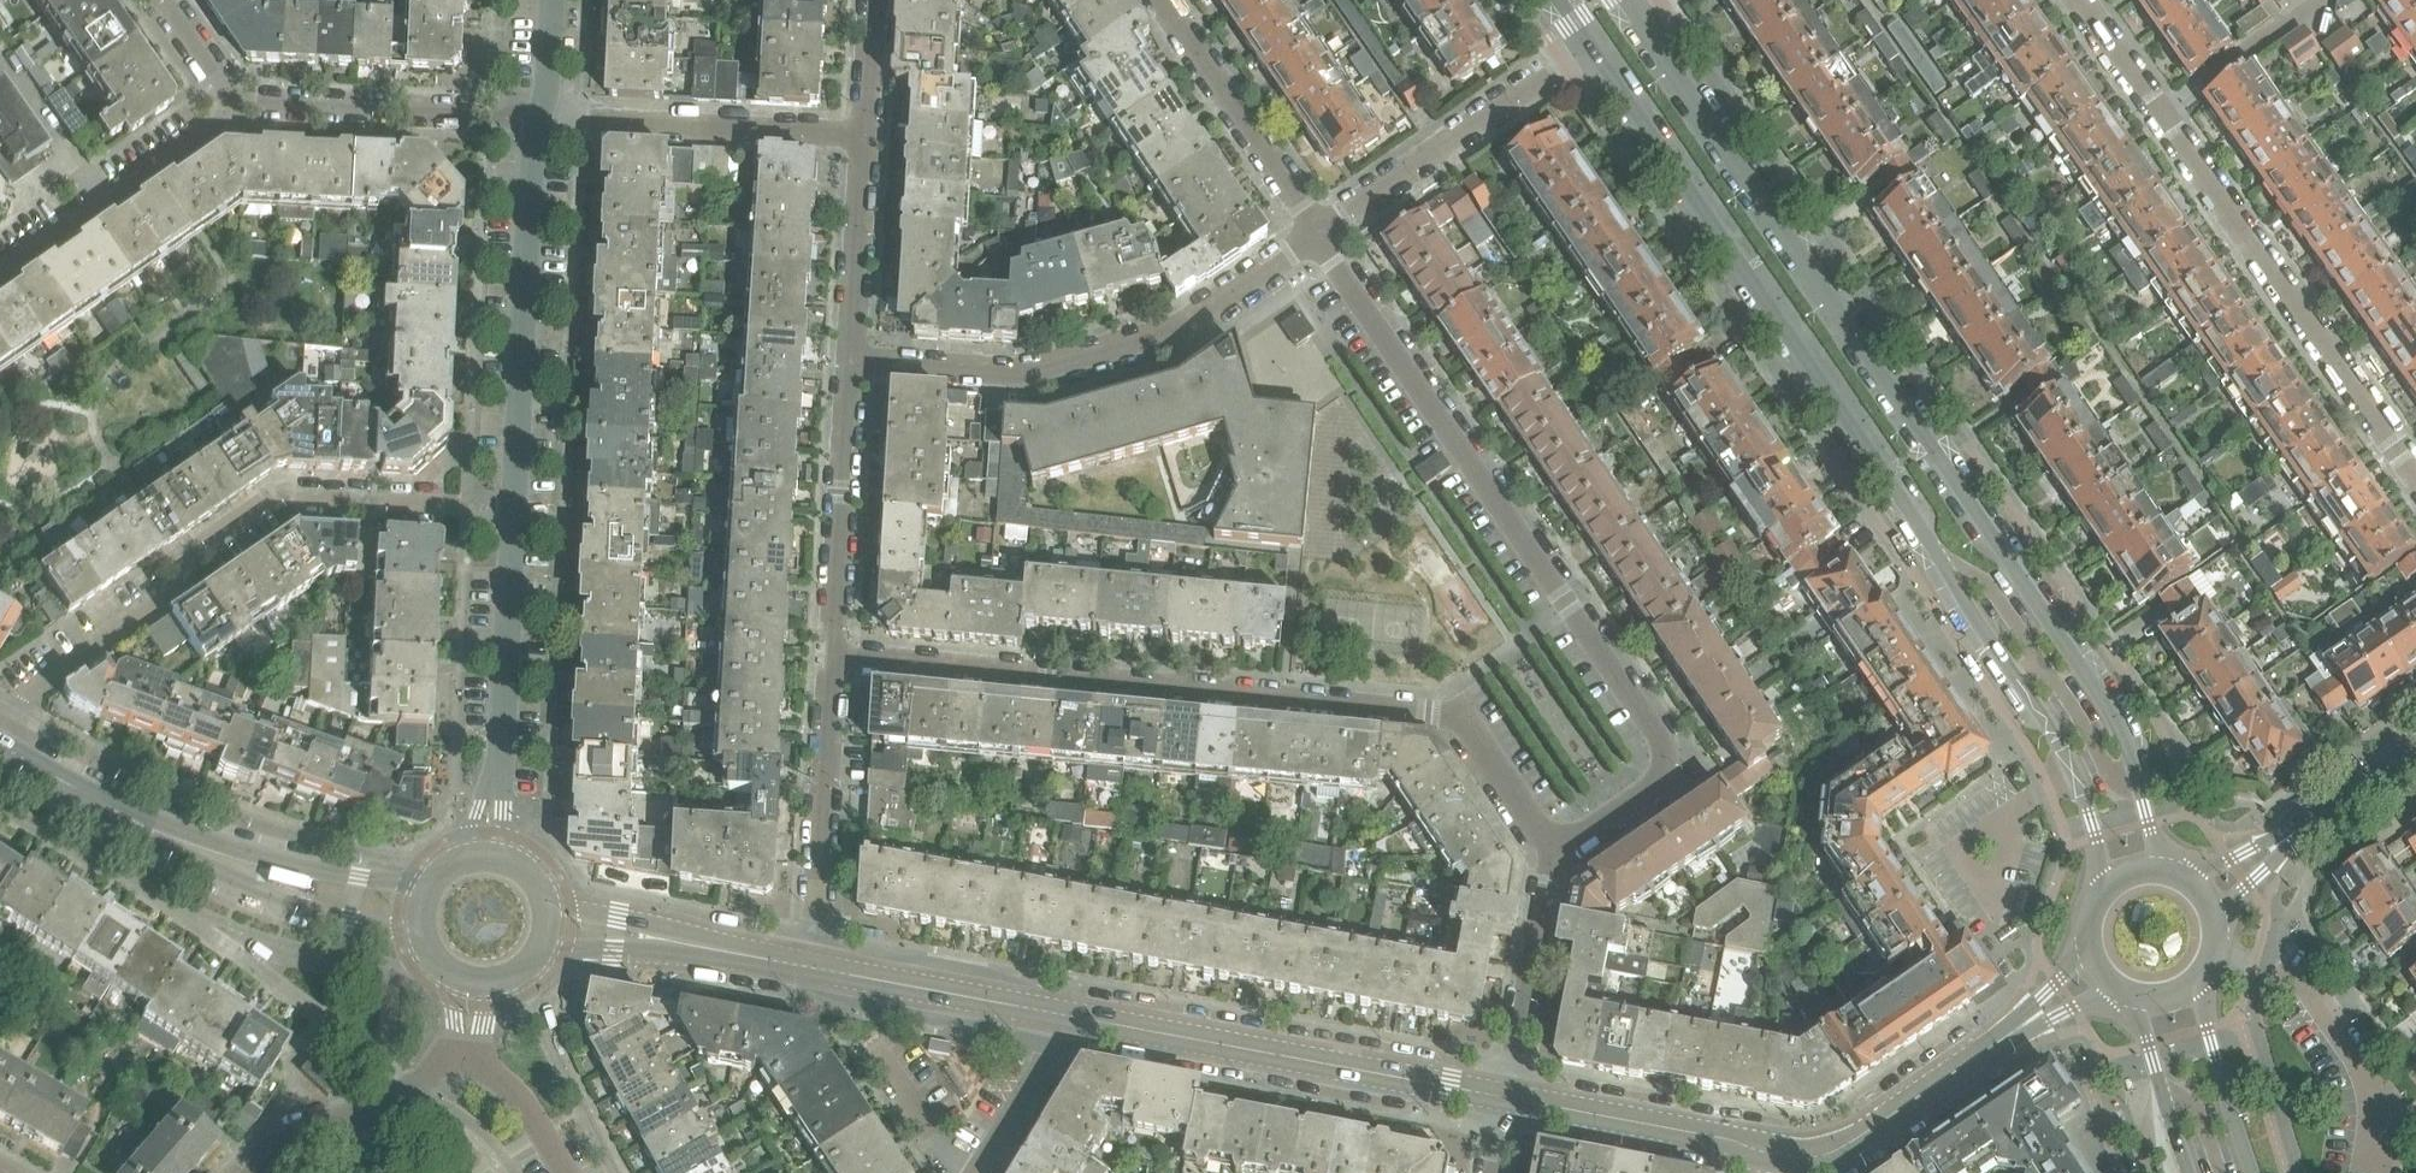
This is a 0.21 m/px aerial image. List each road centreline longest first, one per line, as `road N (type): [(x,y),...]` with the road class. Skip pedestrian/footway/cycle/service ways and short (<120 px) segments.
road 1 (secondary): [(2166,871),(2125,742),(2089,679),(1637,15)]
road 2 (secondary): [(1591,45),(1946,568),(2070,769)]
road 3 (residential): [(1553,852),(1459,717),(833,657)]
road 4 (residential): [(1553,852),(1651,788),(1667,761),(1318,236)]
road 5 (residential): [(0,716),(178,591),(180,558),(274,493),(513,510)]
road 6 (residential): [(851,362),(1028,374),(1179,328),(1318,236)]
road 7 (residential): [(2161,115),(2415,476)]
road 8 (residential): [(1073,1018),(1506,1099)]
road 9 (tertiary): [(513,510),(531,159),(540,121)]
road 10 (residential): [(1781,1155),(1820,1159),(2099,973)]
road 11 (residential): [(1318,236),(1591,45)]
road 12 (residential): [(540,121),(864,136)]
road 13 (residential): [(812,968),(833,657)]
road 14 (residential): [(2376,1172),(2387,1112),(2306,983),(2217,955)]
road 15 (residential): [(236,105),(540,121)]
road 16 (residential): [(833,657),(851,362)]
road 17 (residential): [(0,275),(225,121),(236,105)]
road 18 (residential): [(1318,236),(1159,0)]
road 19 (tertiary): [(252,875),(161,835),(0,747)]
road 20 (residential): [(1506,1099),(1781,1155)]
road 21 (residential): [(812,968),(1073,1018)]
road 22 (residential): [(1506,1099),(1553,852)]
road 23 (residential): [(465,1060),(444,1064),(388,1107),(295,1134),(248,1172)]
road 24 (tertiary): [(501,747),(513,510)]
road 25 (residential): [(851,362),(864,136)]
road 26 (residential): [(2161,115),(2325,0)]
road 27 (residential): [(2005,817),(1958,851),(1993,909),(2013,838)]
road 28 (secondary): [(2249,1172),(2204,1031),(2201,982)]
road 29 (tertiary): [(252,875),(316,911),(421,934)]
road 30 (secondary): [(2136,1000),(2189,1172)]
road 31 (residential): [(978,1170),(1073,1018)]
road 32 (tertiary): [(427,890),(329,875),(252,875)]
road 33 (residential): [(978,1170),(932,1135),(872,1047)]
road 34 (residential): [(563,1172),(515,1089),(465,1060)]
road 35 (residential): [(2325,812),(2192,882)]
road 36 (residential): [(2216,915),(2325,812)]
road 37 (residential): [(665,939),(812,968)]
road 38 (residential): [(2079,0),(2161,115)]
road 39 (residential): [(864,136),(872,0)]
road 40 (secondary): [(2070,769),(2108,888)]
road 41 (residential): [(544,950),(612,950),(665,939)]
road 42 (tertiary): [(540,121),(552,0)]

